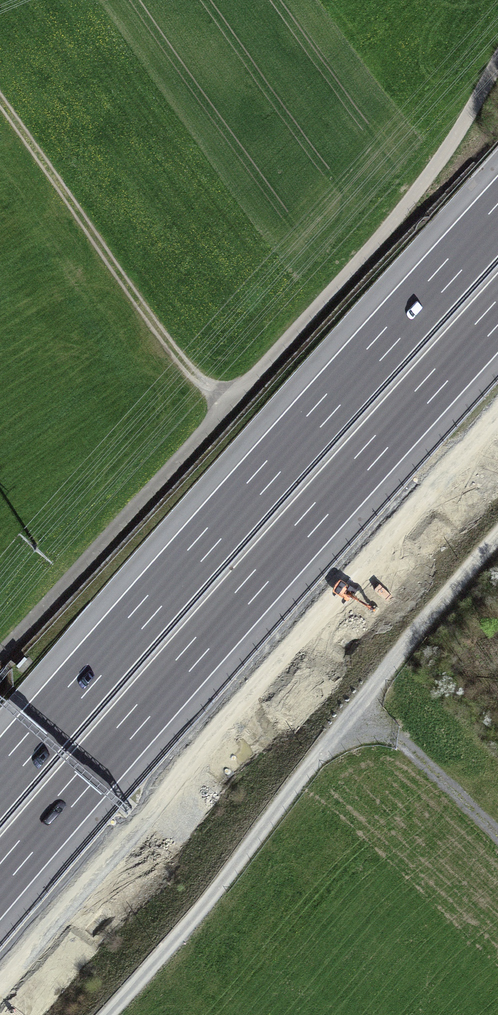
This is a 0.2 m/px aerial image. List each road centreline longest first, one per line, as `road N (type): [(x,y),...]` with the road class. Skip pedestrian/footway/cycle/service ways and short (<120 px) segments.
road 1 (track): [(0,663),(306,328),(497,84)]
road 2 (motorway): [(0,878),(497,312)]
road 3 (motorway): [(497,220),(0,781)]
road 4 (primary): [(497,464),(14,1014)]
road 5 (track): [(497,539),(107,1014)]

